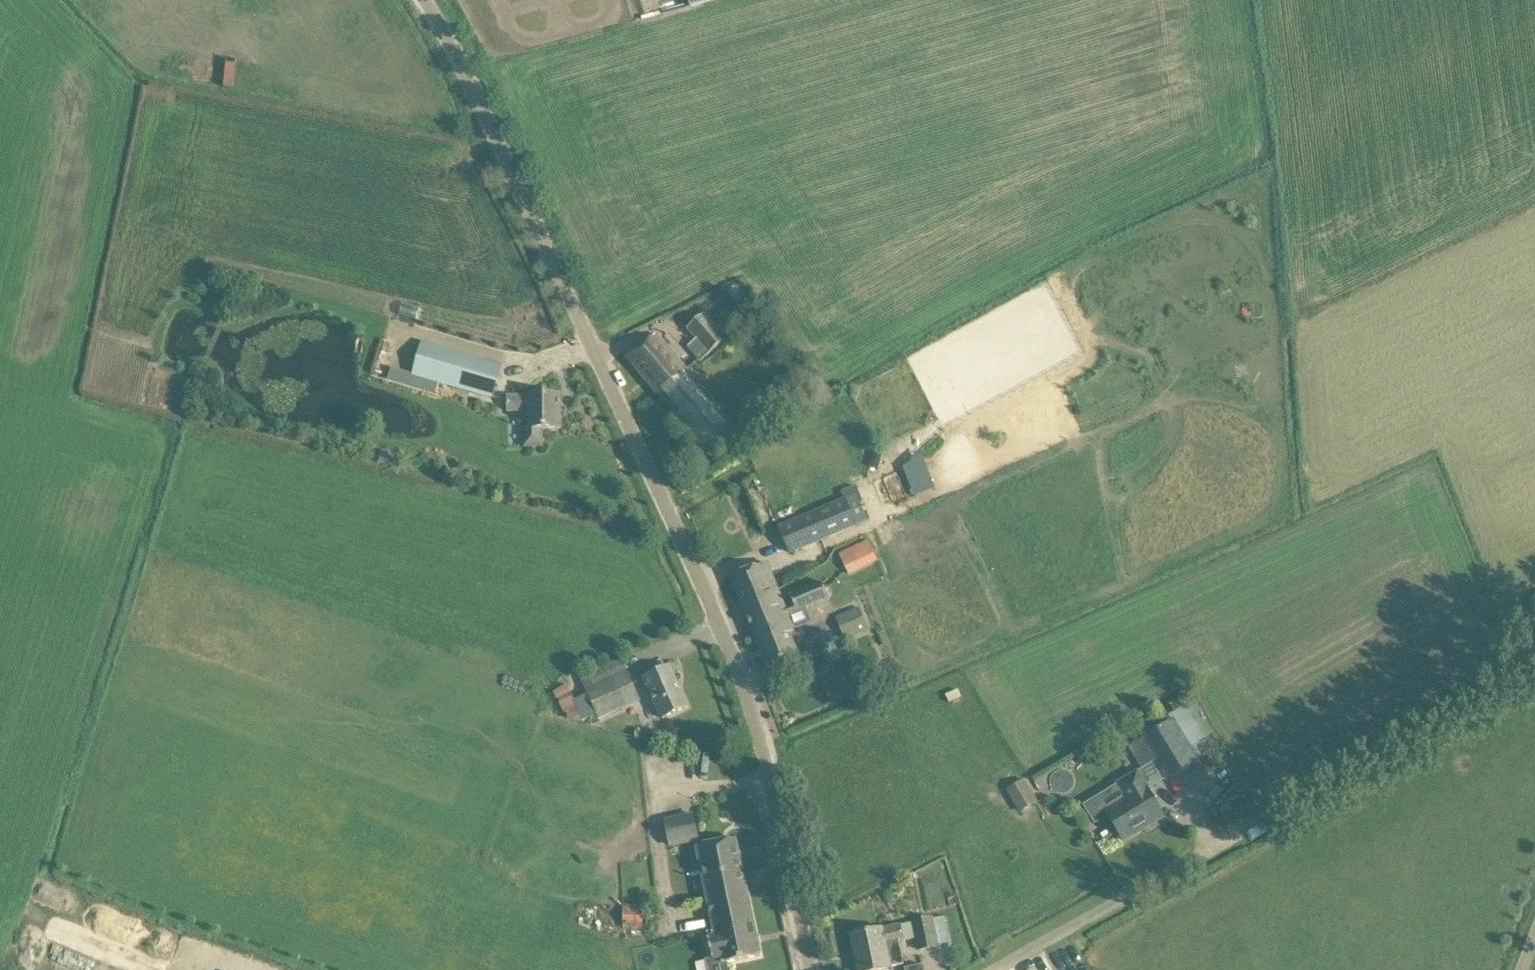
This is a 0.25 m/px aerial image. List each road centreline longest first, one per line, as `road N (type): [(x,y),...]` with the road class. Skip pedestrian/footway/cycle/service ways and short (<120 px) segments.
road 1 (unclassified): [(807,969),(796,877),(746,691),(499,104),(436,0)]
road 2 (track): [(1534,669),(973,969)]

